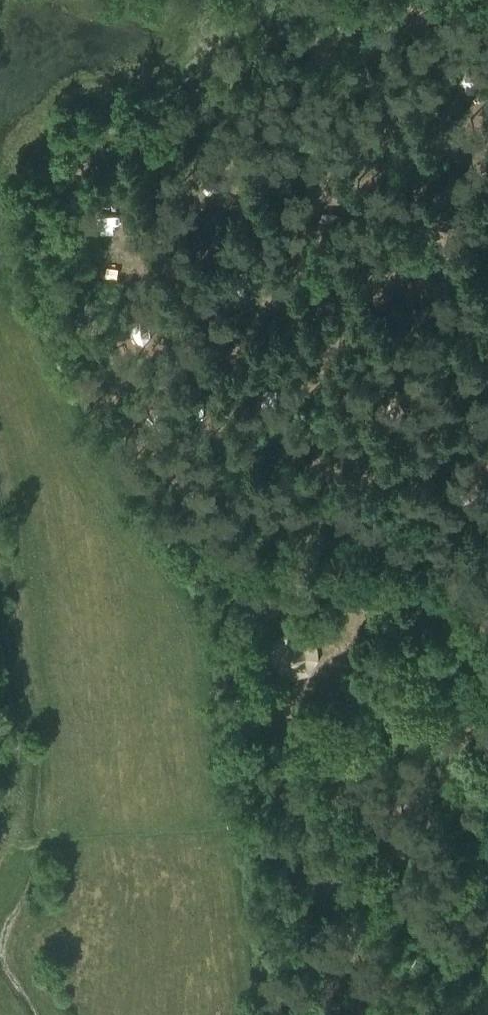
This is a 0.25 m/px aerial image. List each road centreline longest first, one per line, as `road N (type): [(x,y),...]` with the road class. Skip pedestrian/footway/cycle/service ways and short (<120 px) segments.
road 1 (track): [(487,711),(325,332),(321,303),(327,272),(352,243),(487,178)]
road 2 (track): [(0,652),(16,715),(16,767),(0,821)]

